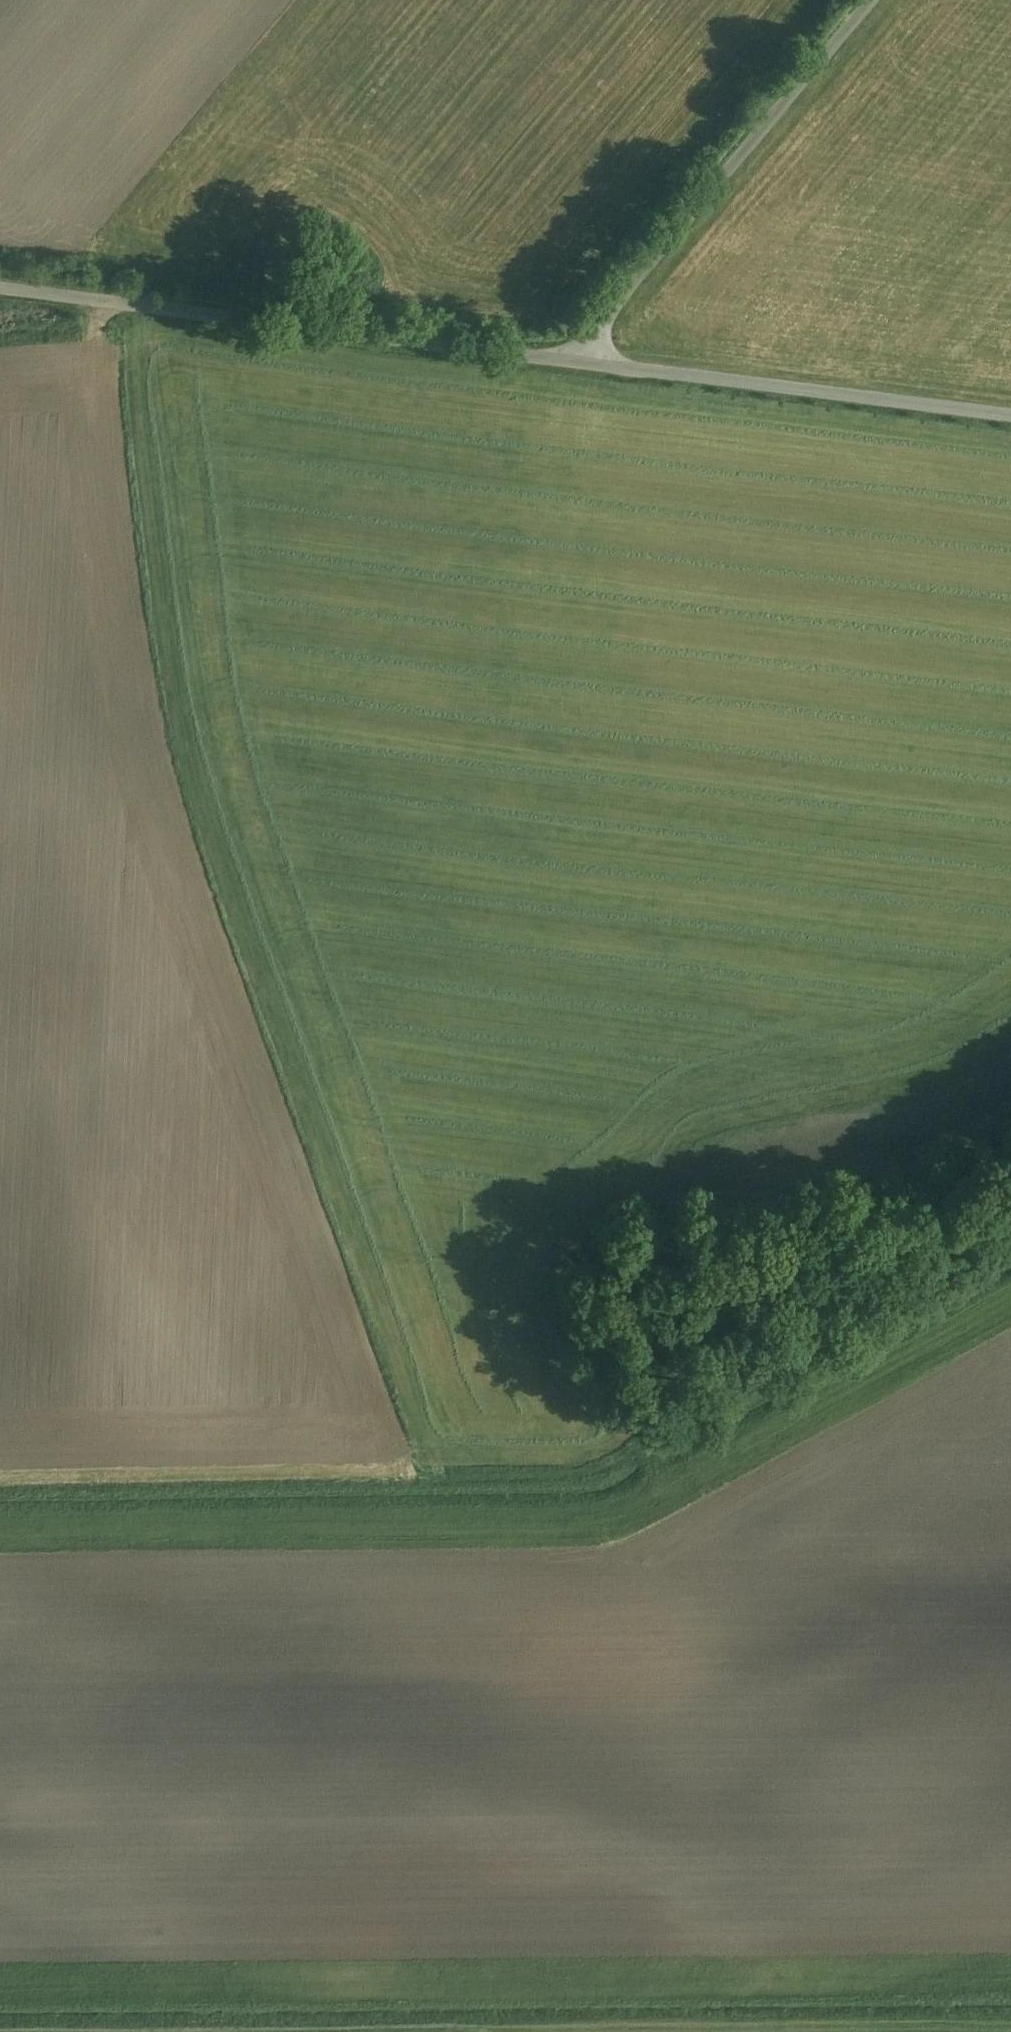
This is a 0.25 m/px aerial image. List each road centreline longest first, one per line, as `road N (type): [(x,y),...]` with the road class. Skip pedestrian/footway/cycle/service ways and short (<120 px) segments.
road 1 (unclassified): [(0,284),(590,363)]
road 2 (track): [(1010,1116),(970,1146),(882,1247),(792,1320),(661,1408),(654,1439)]
road 3 (unclassified): [(590,363),(611,315),(876,0)]
road 4 (track): [(0,2031),(459,2024)]
road 5 (unclassified): [(590,363),(1010,416)]

